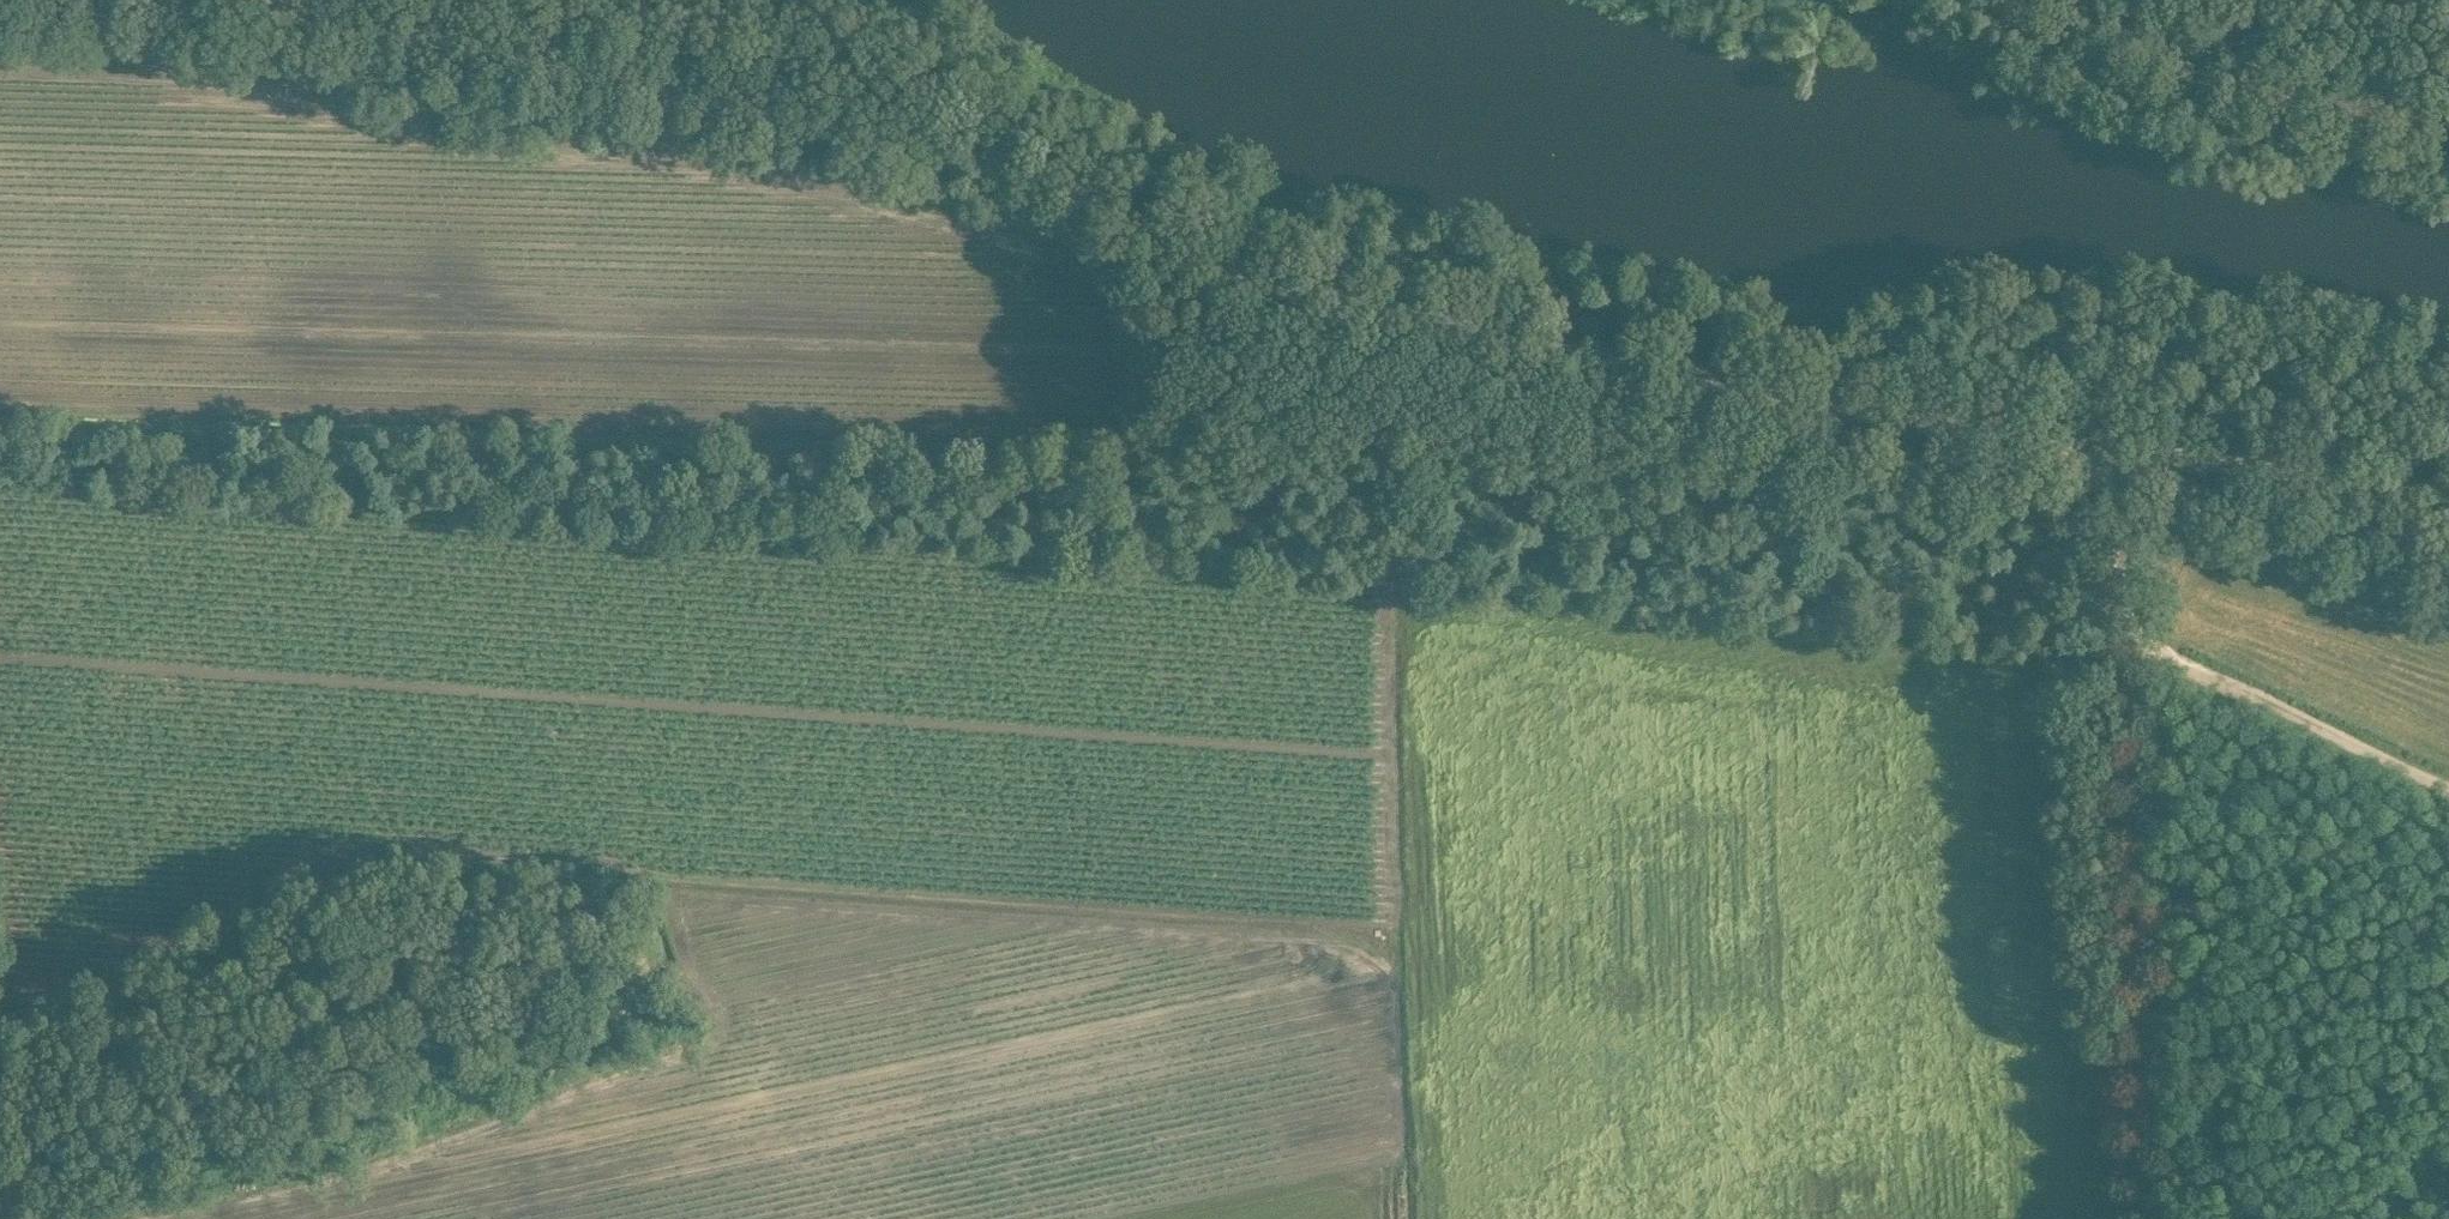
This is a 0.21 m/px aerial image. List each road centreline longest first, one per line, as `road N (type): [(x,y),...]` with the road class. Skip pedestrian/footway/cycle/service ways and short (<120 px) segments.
road 1 (unclassified): [(2448,464),(1638,332),(1269,249),(958,152),(240,0)]

